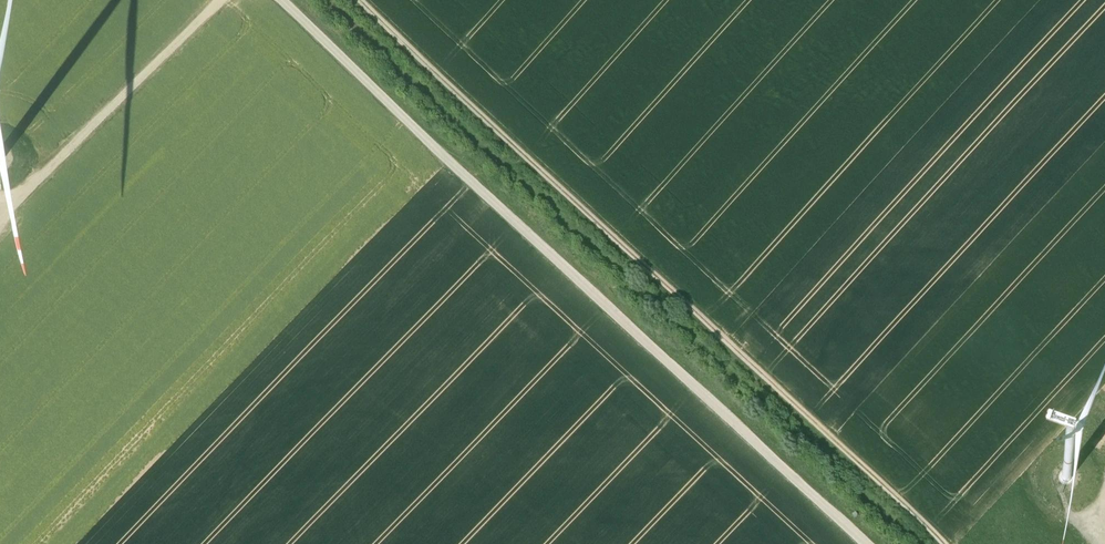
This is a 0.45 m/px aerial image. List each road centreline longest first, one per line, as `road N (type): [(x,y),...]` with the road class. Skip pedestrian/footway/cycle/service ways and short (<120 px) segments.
road 1 (track): [(220,0),(814,543)]
road 2 (track): [(896,543),(303,0)]
road 3 (track): [(255,32),(0,284)]

